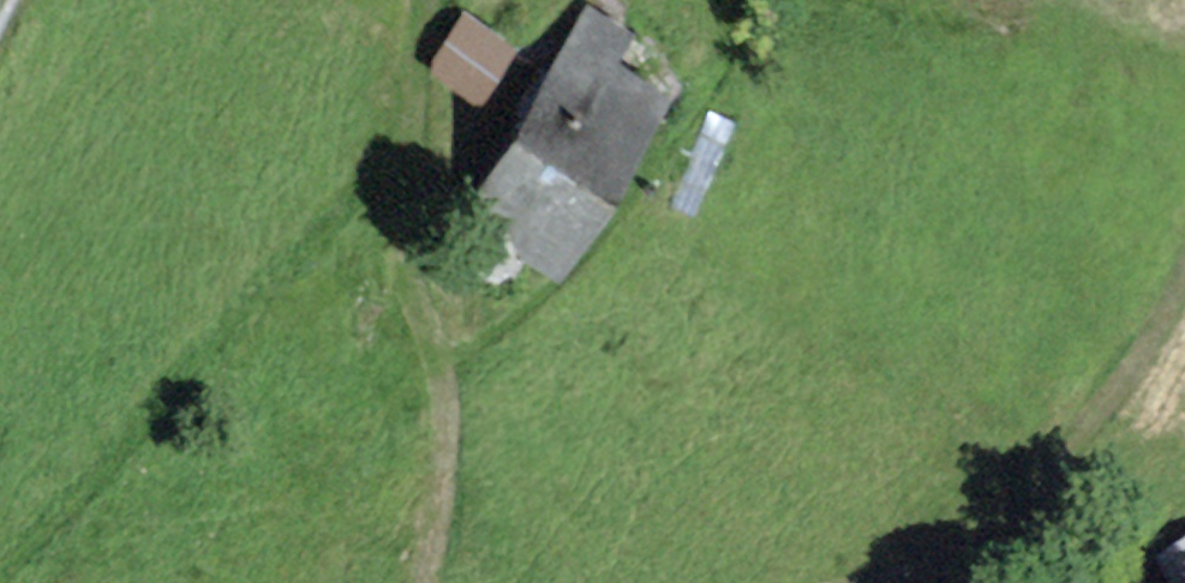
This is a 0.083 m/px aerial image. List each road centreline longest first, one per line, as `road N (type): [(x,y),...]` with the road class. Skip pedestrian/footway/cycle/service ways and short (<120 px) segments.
road 1 (track): [(417,0),(397,140),(408,286),(461,351),(571,324),(724,69),(726,0)]
road 2 (track): [(0,572),(249,290),(397,140)]
road 3 (track): [(848,582),(1019,517),(1121,408),(1184,274)]
road 4 (track): [(461,351),(428,582)]

